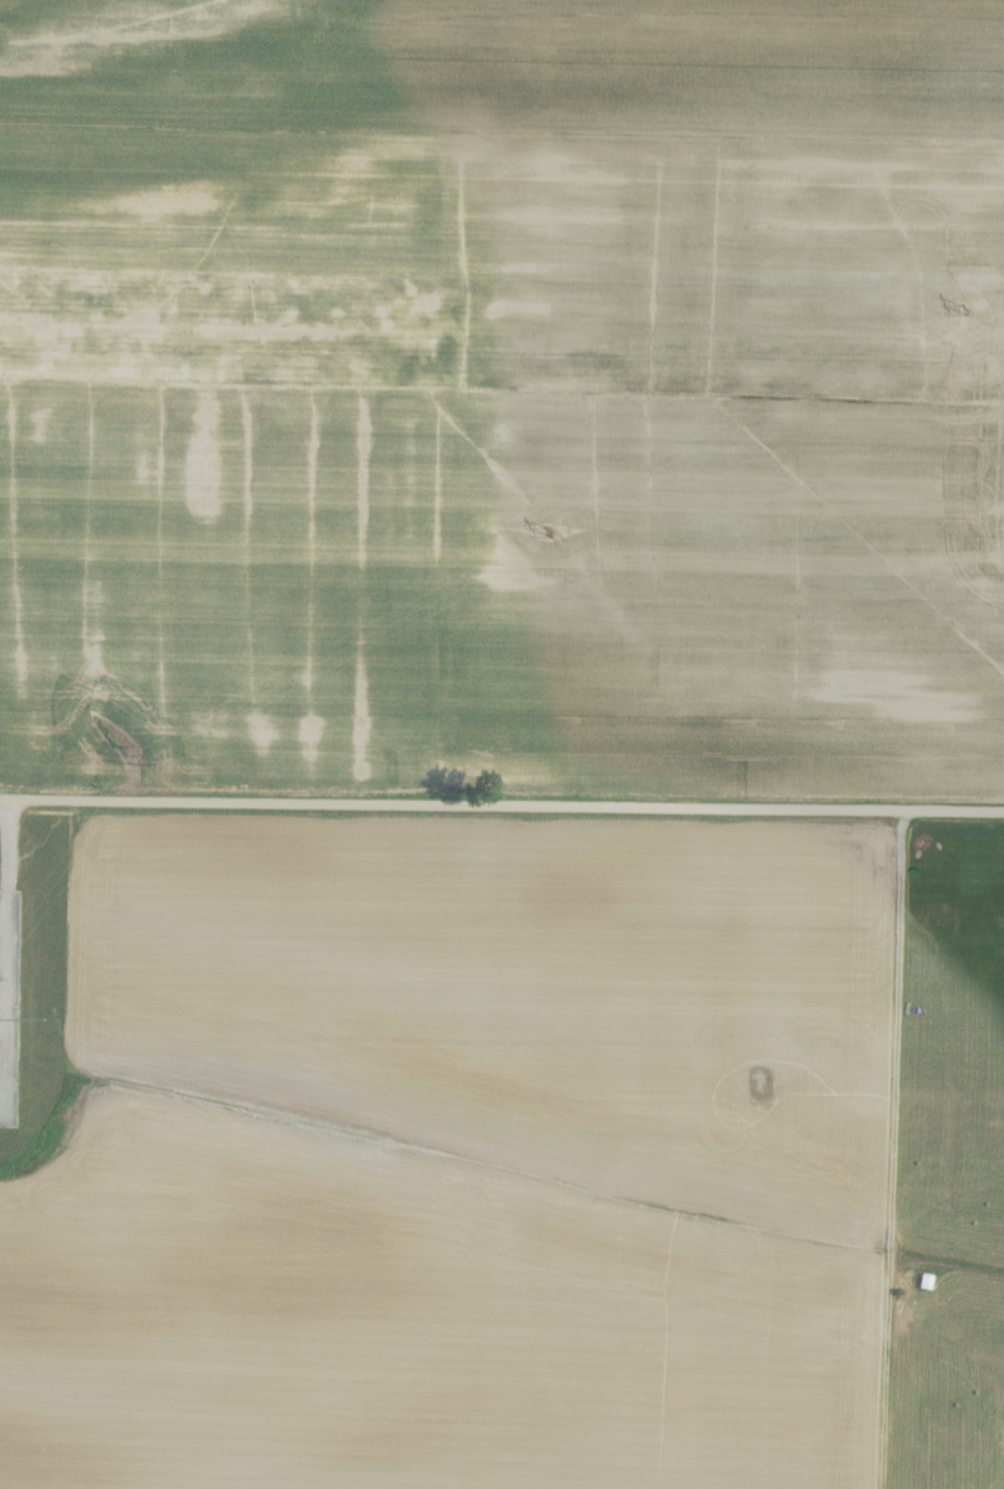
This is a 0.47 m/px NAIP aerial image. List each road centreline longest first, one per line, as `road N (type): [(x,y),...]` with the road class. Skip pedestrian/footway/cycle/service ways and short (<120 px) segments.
road 1 (residential): [(0,797),(1003,813)]
road 2 (residential): [(0,1080),(4,797)]

